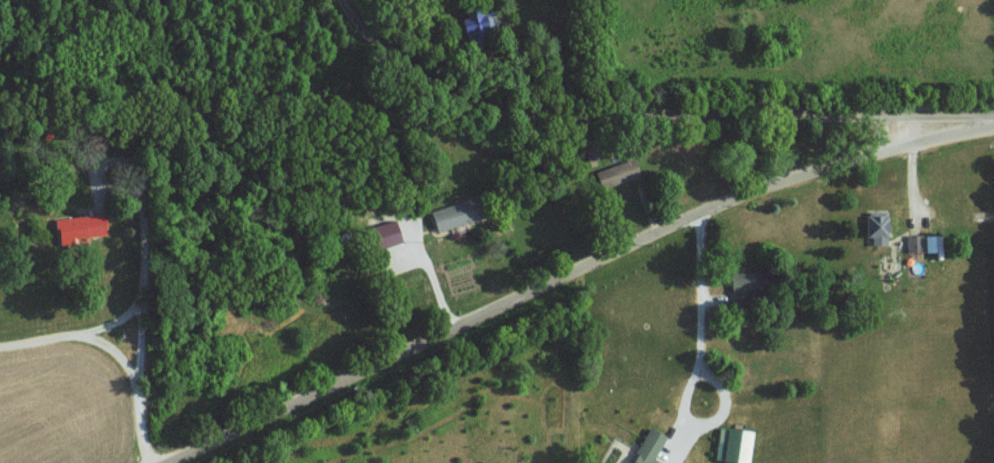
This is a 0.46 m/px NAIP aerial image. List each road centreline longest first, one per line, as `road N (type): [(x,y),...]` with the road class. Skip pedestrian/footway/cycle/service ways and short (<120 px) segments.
road 1 (tertiary): [(993,126),(840,163),(704,210),(154,462)]
road 2 (residential): [(993,117),(507,113),(423,79),(376,41),(349,0)]

